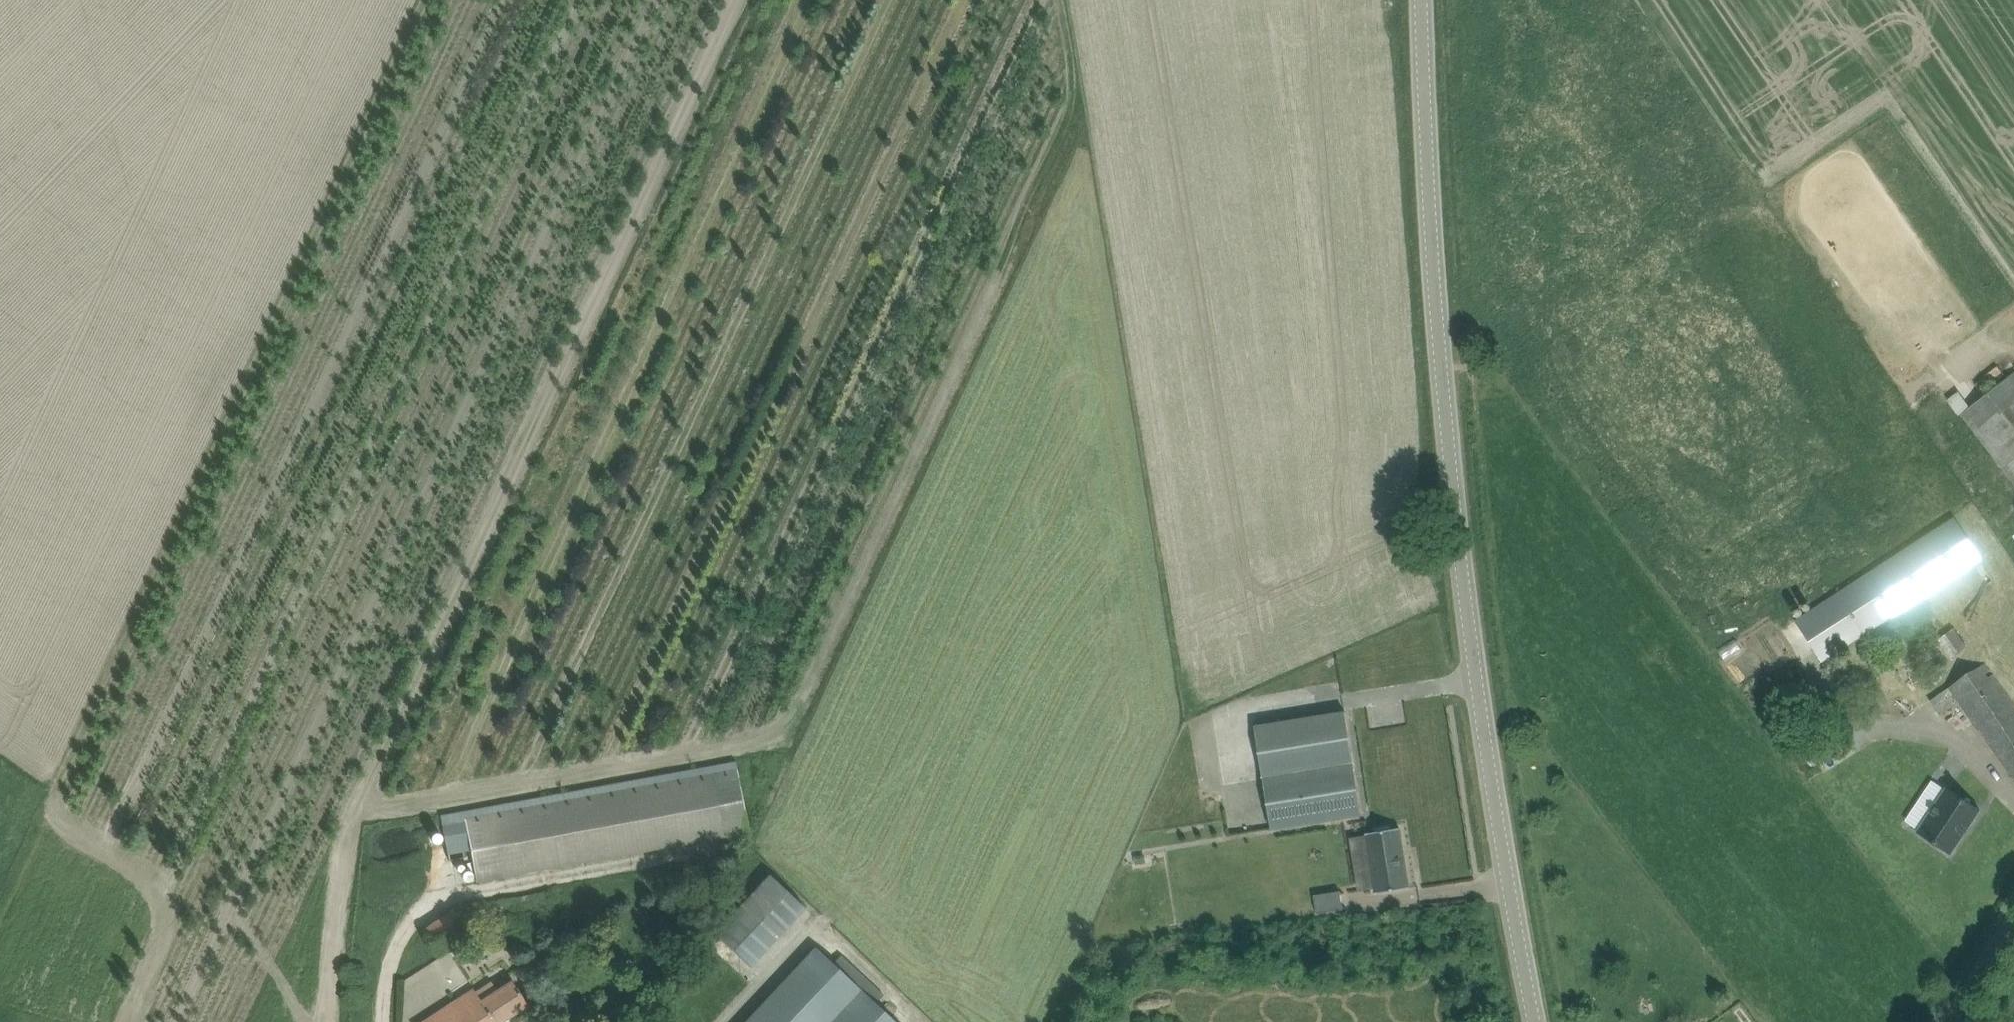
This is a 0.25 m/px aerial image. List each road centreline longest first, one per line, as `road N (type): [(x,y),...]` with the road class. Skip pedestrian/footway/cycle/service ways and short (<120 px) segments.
road 1 (tertiary): [(1536,1021),(1510,889),(1455,494),(1423,0)]
road 2 (unclassified): [(1938,1021),(2013,918)]

